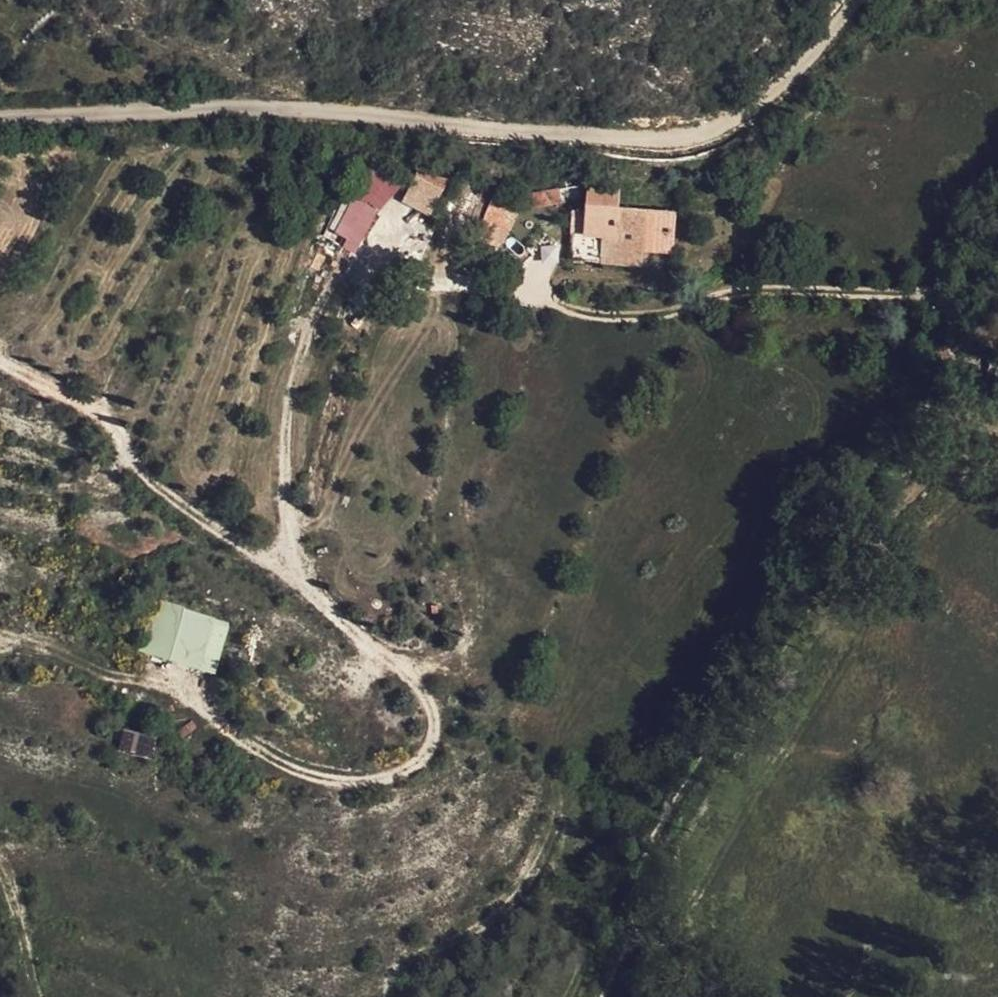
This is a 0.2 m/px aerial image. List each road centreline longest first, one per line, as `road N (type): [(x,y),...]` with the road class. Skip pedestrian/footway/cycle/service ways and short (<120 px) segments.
road 1 (track): [(0,363),(91,407),(158,484),(404,666),(436,729),(408,764),(344,783),(259,749),(187,694),(106,674),(43,647),(0,649)]
road 2 (unclassified): [(0,118),(393,116),(660,140),(729,126),(824,42),(857,0)]
road 3 (track): [(997,241),(953,296),(909,396),(859,470),(834,551),(692,794),(633,926)]
road 4 (track): [(0,872),(18,897),(44,996)]

